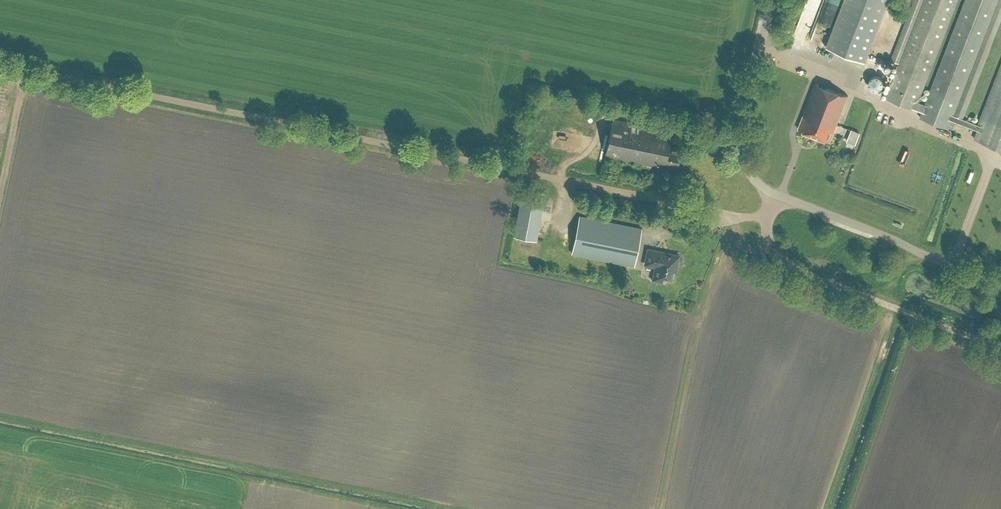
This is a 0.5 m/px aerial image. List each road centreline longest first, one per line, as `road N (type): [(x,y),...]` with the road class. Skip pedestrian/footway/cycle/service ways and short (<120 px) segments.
road 1 (track): [(767,216),(729,215),(0,64)]
road 2 (unclassified): [(1000,348),(789,266),(767,239),(775,195)]
road 3 (track): [(732,215),(705,296),(661,508)]
road 4 (unclassified): [(1000,282),(775,195)]
road 5 (track): [(894,307),(826,508)]
road 6 (unclassified): [(775,195),(744,161),(770,0)]
road 7 (track): [(25,69),(0,188)]

